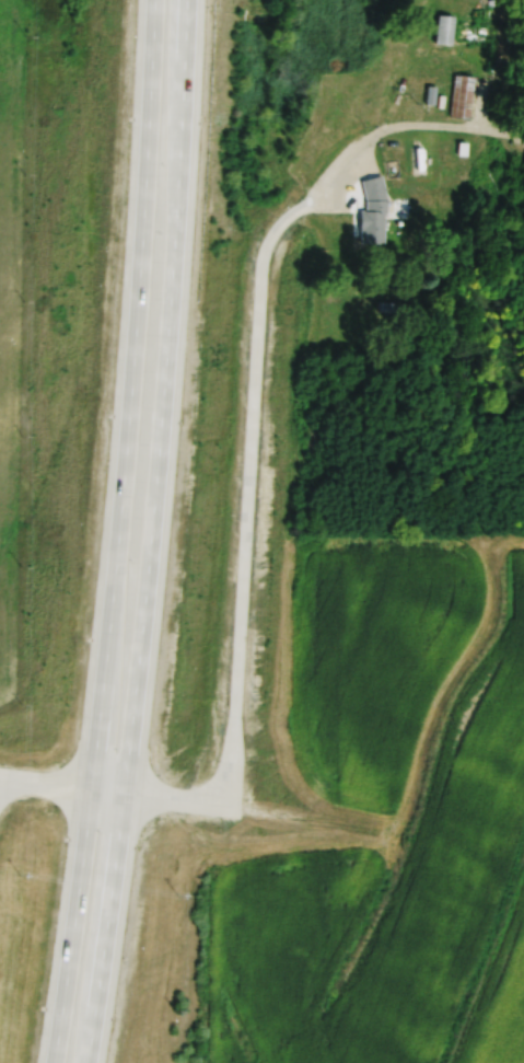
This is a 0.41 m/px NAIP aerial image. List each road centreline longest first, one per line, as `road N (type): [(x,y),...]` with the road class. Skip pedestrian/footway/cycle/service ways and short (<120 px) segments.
road 1 (trunk): [(86,1062),(148,586),(187,0)]
road 2 (trunk): [(153,0),(147,210),(115,578),(55,1062)]
road 3 (residential): [(93,788),(237,807),(270,264),(279,235),(369,142)]

